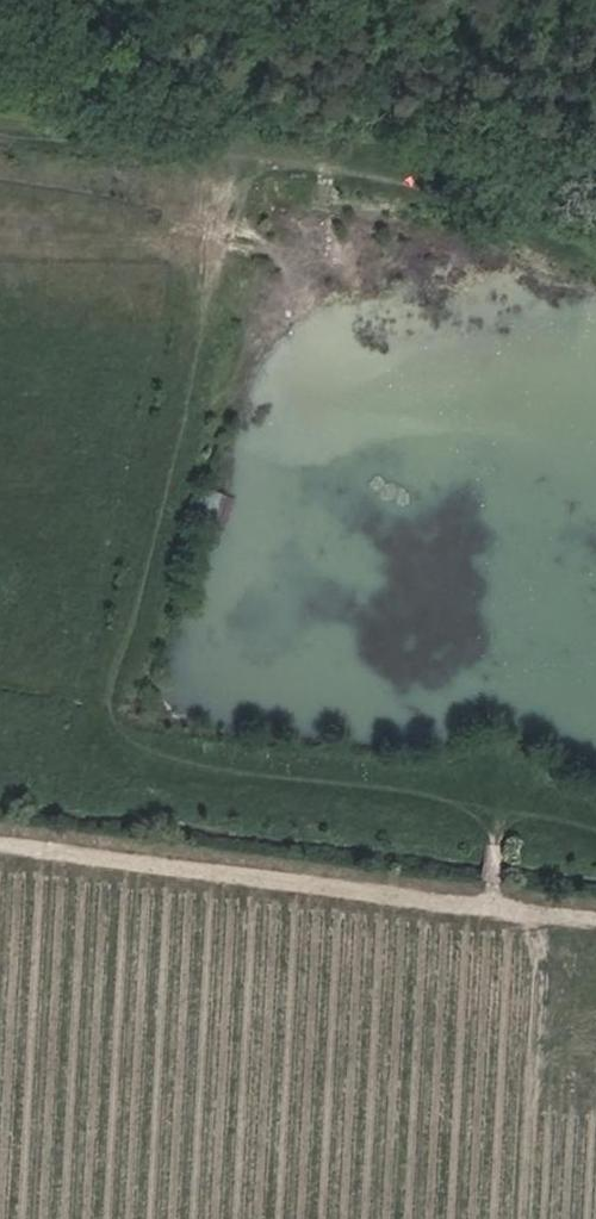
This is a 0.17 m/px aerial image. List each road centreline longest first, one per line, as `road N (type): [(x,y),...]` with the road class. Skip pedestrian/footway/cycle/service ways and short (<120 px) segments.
road 1 (track): [(187,219),(89,768),(503,846),(543,820),(595,829)]
road 2 (track): [(0,843),(595,920)]
road 3 (track): [(595,246),(357,170),(257,164),(204,208)]
road 4 (track): [(187,219),(145,203),(0,179)]

